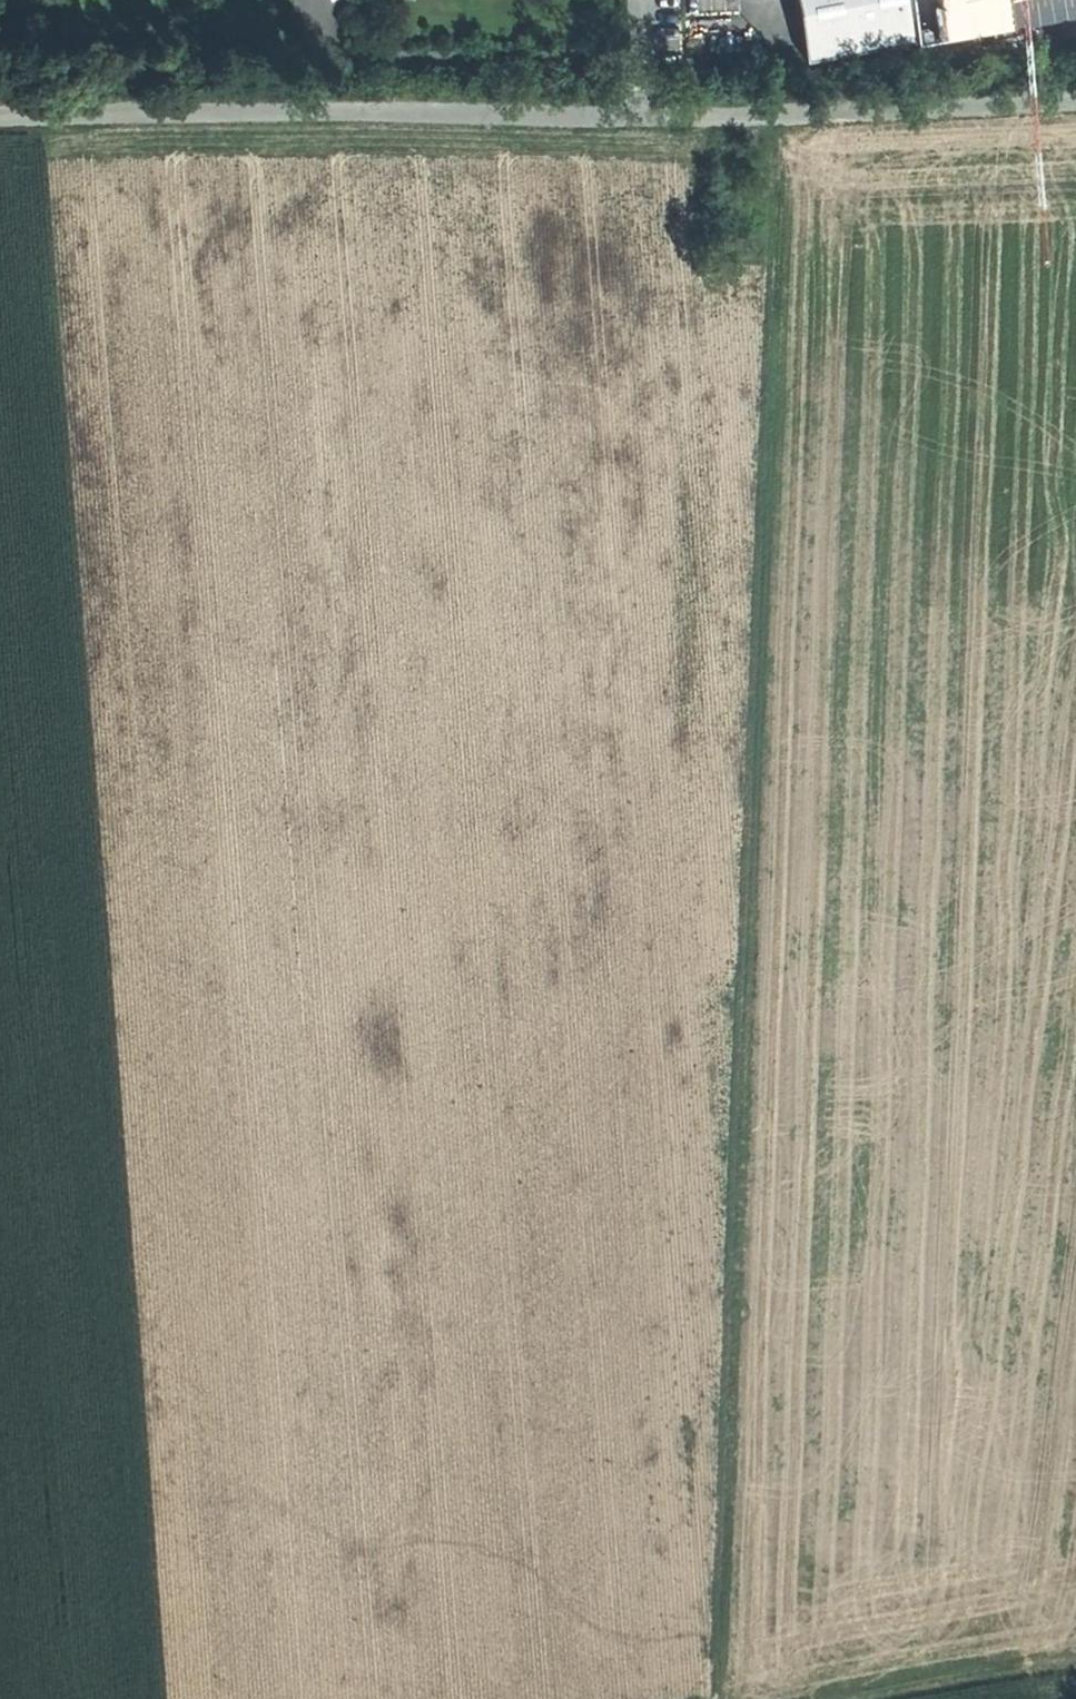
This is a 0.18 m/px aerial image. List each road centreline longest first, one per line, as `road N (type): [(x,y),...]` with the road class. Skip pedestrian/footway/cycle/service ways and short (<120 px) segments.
road 1 (unclassified): [(0,114),(640,115)]
road 2 (unclassified): [(640,115),(1075,101)]
road 3 (track): [(1075,1658),(849,1698)]

